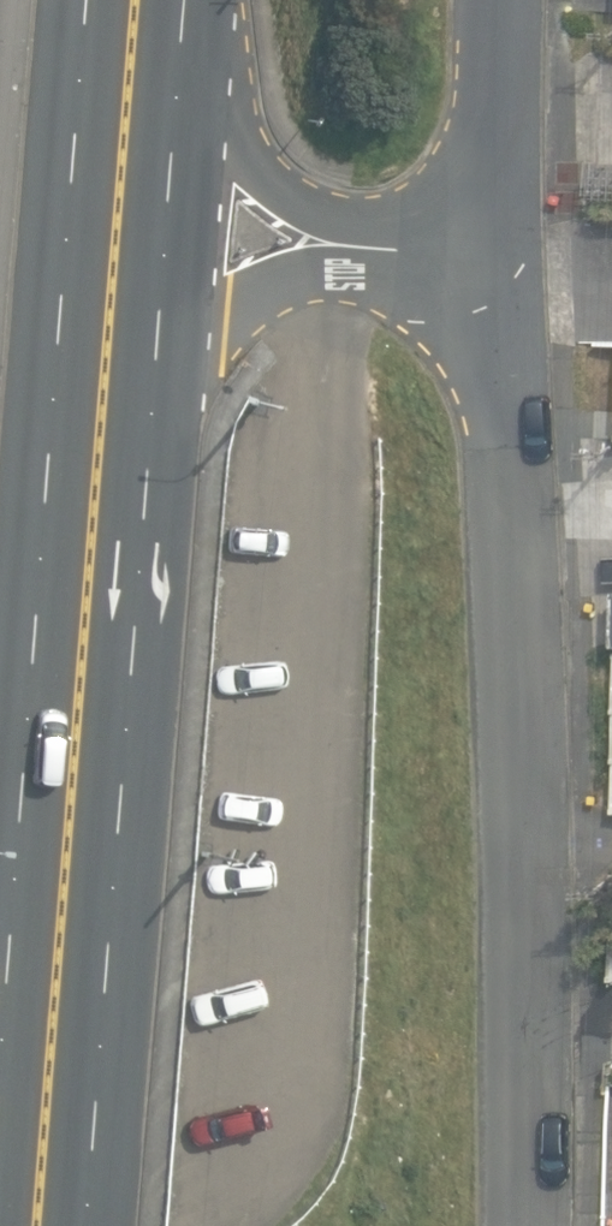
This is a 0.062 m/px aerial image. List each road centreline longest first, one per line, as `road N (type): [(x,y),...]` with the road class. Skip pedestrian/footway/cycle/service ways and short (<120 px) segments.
road 1 (trunk): [(40,1225),(116,222)]
road 2 (residential): [(460,253),(503,393),(525,728),(524,1225)]
road 3 (residential): [(460,253),(116,222)]
road 4 (residential): [(505,0),(494,164),(460,253)]
road 5 (trunk): [(116,222),(134,0)]

